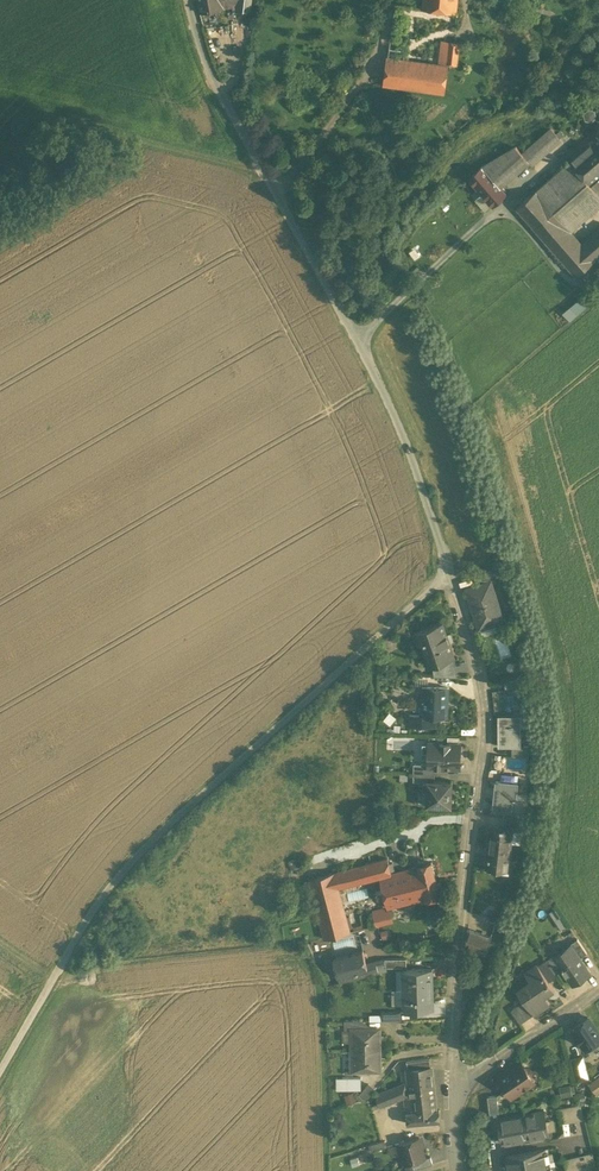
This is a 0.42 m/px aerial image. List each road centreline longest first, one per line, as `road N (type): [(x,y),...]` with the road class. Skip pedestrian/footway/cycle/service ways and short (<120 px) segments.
road 1 (residential): [(453,575),(222,772),(77,938),(0,1071)]
road 2 (residential): [(453,575),(412,448),(229,105),(191,0)]
road 3 (residential): [(454,1089),(459,952),(487,719),(453,575)]
road 4 (residential): [(454,1089),(598,991)]

